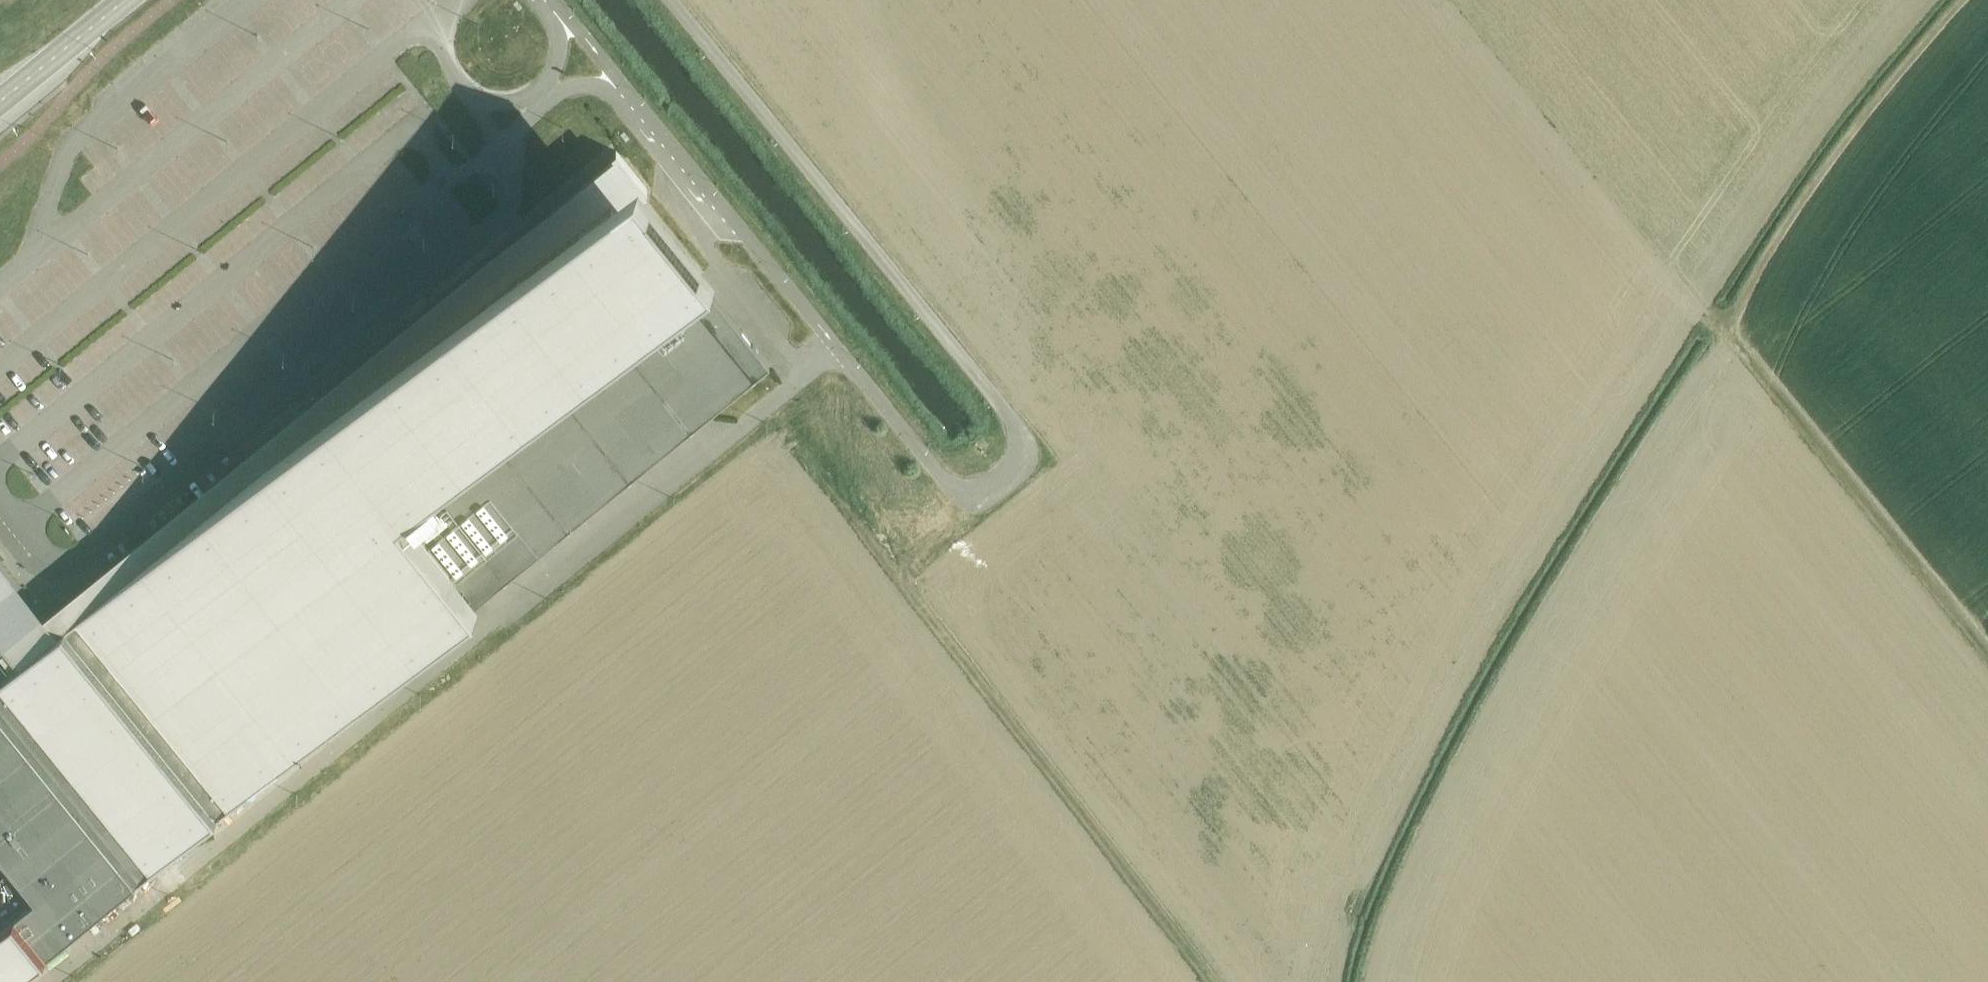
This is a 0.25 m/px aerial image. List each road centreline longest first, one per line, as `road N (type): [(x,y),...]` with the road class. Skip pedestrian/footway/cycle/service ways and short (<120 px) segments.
road 1 (unclassified): [(42,981),(835,344)]
road 2 (unclassified): [(835,344),(961,496),(991,489),(1017,468),(1024,449),(1018,427),(670,0)]
road 3 (unclassified): [(632,91),(835,344)]
road 4 (unclassified): [(553,0),(560,61),(544,93),(523,107),(477,102)]
road 5 (unclassified): [(0,98),(123,0)]
road 6 (unclassified): [(500,137),(575,91),(632,91)]

